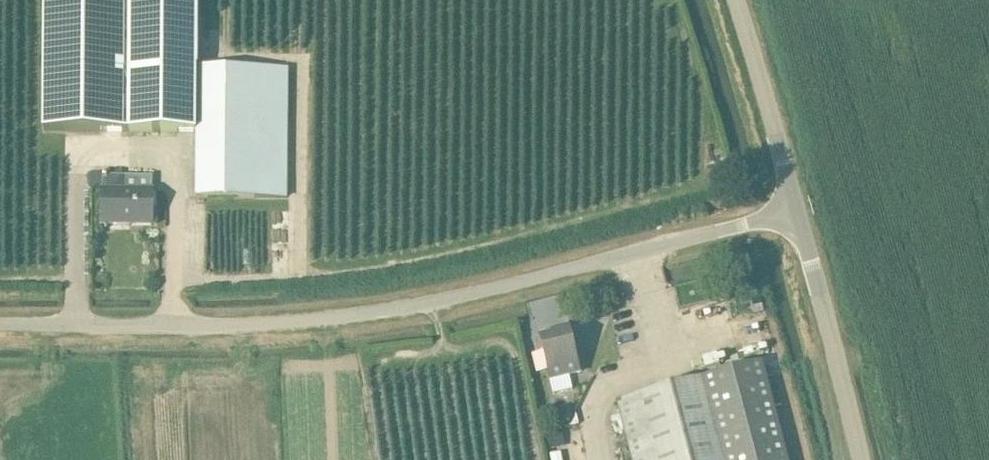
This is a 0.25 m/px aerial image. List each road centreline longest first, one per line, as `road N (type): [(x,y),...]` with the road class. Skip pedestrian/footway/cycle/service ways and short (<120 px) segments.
road 1 (unclassified): [(0,325),(277,326),(387,314),(801,212)]
road 2 (unclassified): [(865,459),(801,212)]
road 3 (unclassified): [(801,212),(737,0)]

